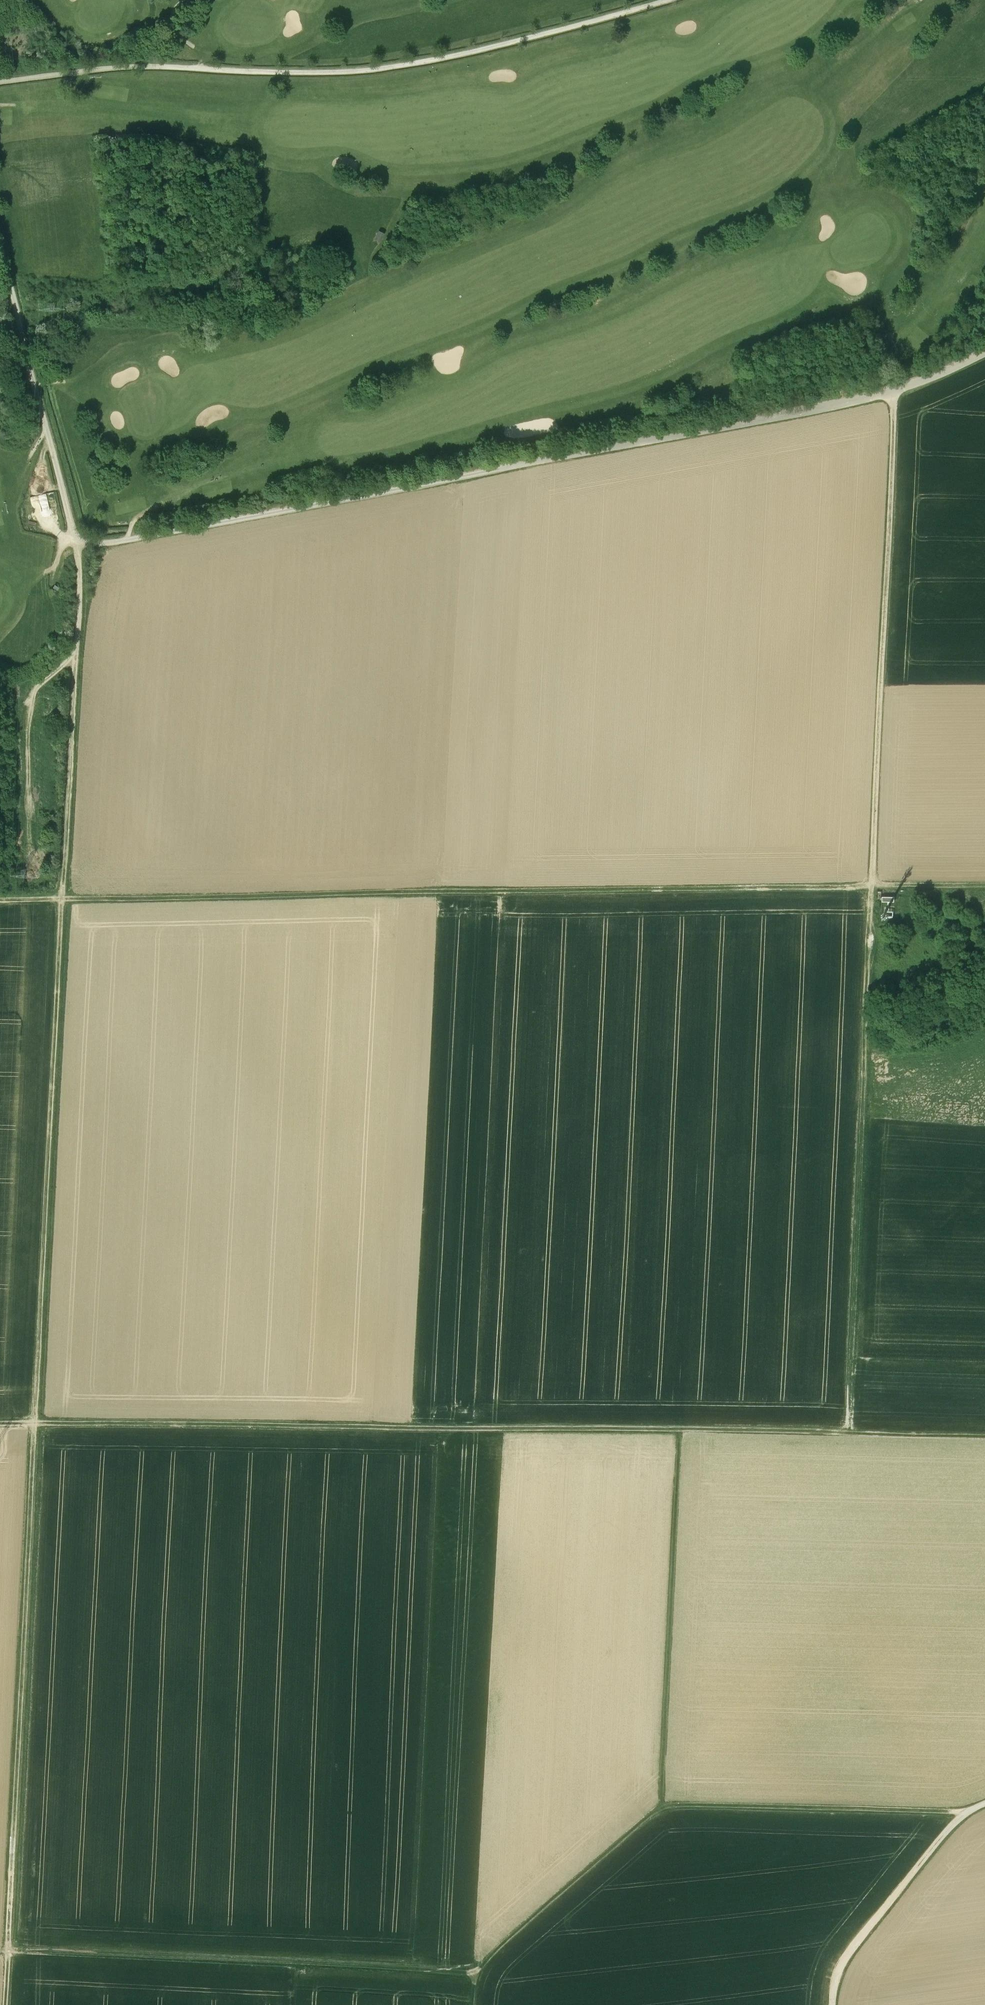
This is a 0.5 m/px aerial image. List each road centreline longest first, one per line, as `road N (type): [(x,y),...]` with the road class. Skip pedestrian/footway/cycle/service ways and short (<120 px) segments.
road 1 (track): [(63,897),(9,1949)]
road 2 (track): [(984,1438),(0,1424)]
road 3 (track): [(984,350),(895,392),(838,404),(78,549)]
road 4 (track): [(874,886),(63,897)]
road 5 (track): [(0,80),(198,67),(336,71),(516,39),(667,0)]
road 6 (track): [(844,1437),(874,886)]
road 7 (track): [(963,1811),(663,1808),(472,1968)]
road 8 (track): [(895,392),(874,886)]
road 9 (track): [(9,1949),(472,1968)]
road 10 (track): [(671,1435),(663,1808)]
road 11 (track): [(63,897),(78,549)]
road 12 (track): [(78,549),(0,259)]
road 13 (track): [(963,1811),(845,1956),(832,2004)]

